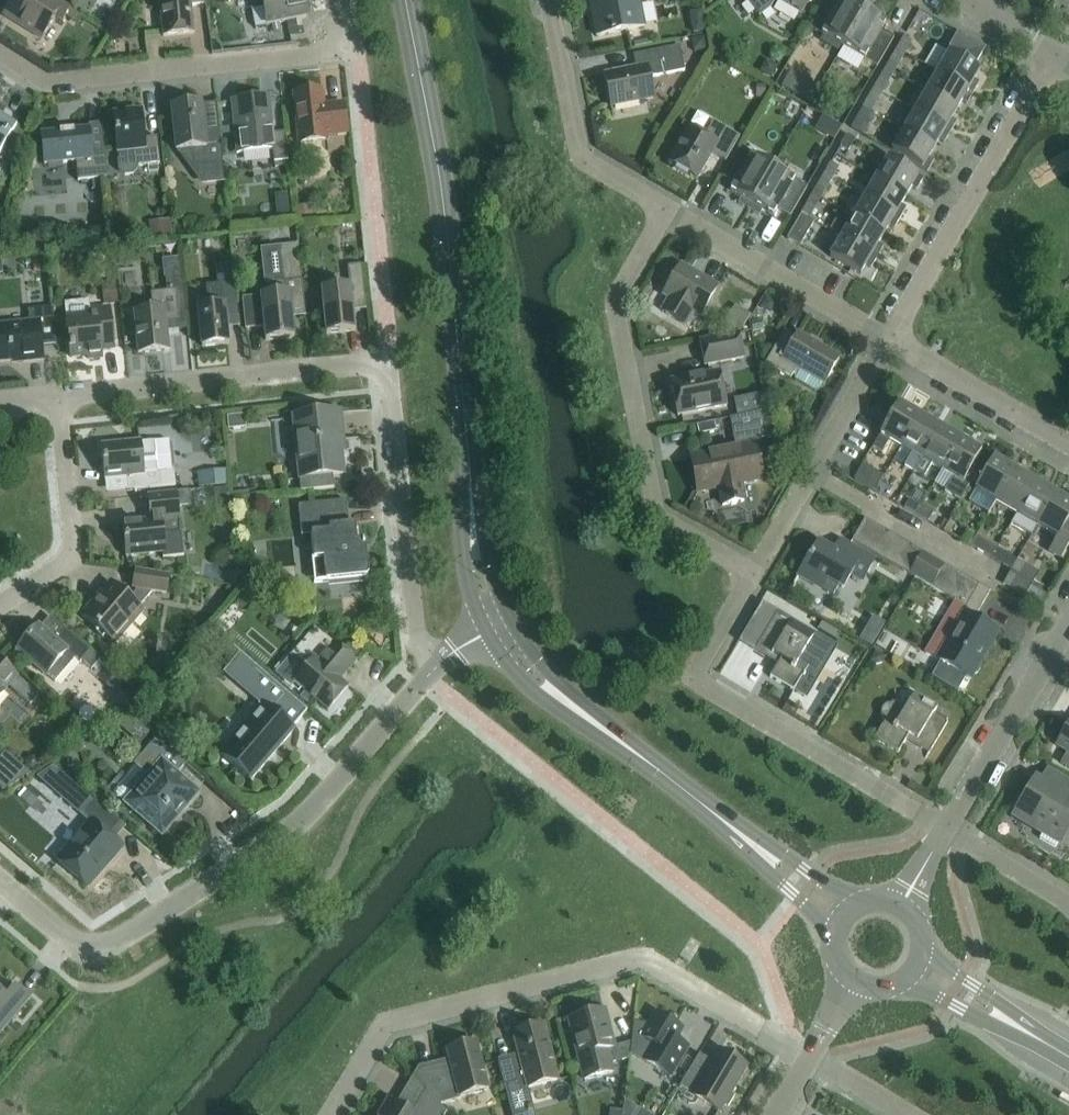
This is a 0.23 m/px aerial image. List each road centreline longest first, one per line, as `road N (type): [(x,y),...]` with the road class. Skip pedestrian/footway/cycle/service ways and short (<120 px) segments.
road 1 (residential): [(437,664),(416,641),(391,362),(58,397)]
road 2 (tertiary): [(499,621),(477,555),(427,107),(406,0)]
road 3 (residential): [(330,1114),(384,1023),(639,956),(810,1055)]
road 4 (residential): [(437,664),(302,820),(124,935),(66,939),(0,882)]
road 5 (tertiary): [(840,912),(565,699),(499,621)]
road 6 (residential): [(756,569),(656,518),(614,303),(664,209)]
road 7 (residential): [(947,823),(717,694),(698,673),(756,569)]
road 8 (residential): [(0,51),(48,80),(318,53),(351,41),(342,0)]
road 9 (residential): [(887,339),(1055,52)]
road 10 (residential): [(756,569),(887,339)]
road 11 (residential): [(887,339),(664,209)]
road 12 (residential): [(664,209),(585,160),(576,144),(549,0)]
road 13 (residential): [(0,602),(69,551),(58,397)]
road 14 (residential): [(947,823),(1068,621)]
road 15 (residential): [(1068,445),(887,339)]
road 16 (tertiary): [(1068,1056),(922,967)]
road 17 (residential): [(947,823),(1068,903)]

